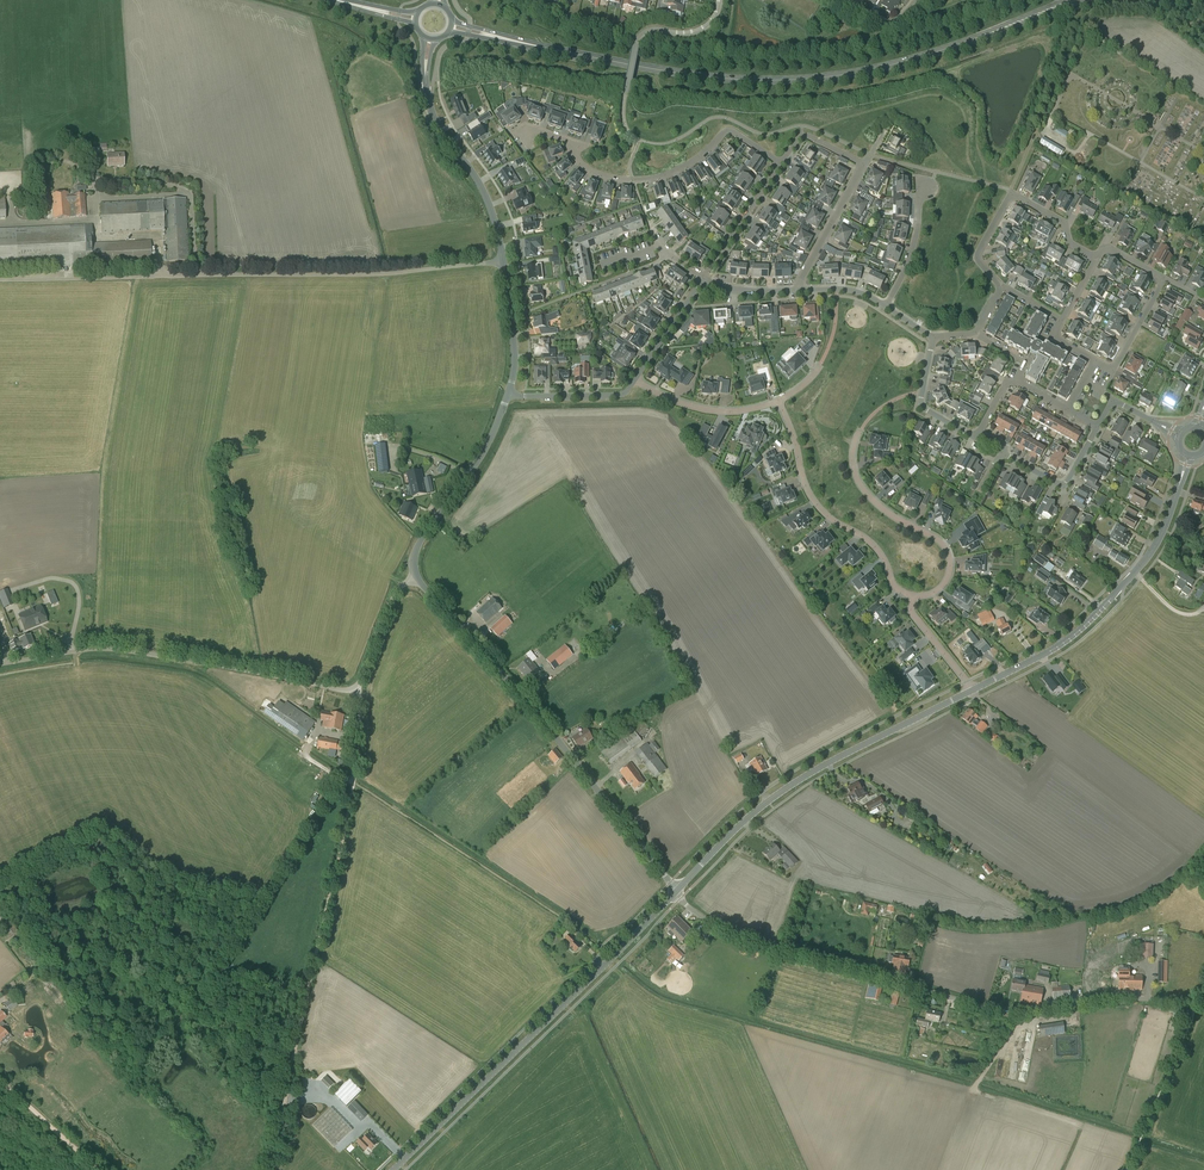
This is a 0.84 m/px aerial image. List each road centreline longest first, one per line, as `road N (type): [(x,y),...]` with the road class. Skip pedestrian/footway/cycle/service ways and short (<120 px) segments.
road 1 (primary): [(451,27),(670,73),(806,80),(914,59),(1079,0)]
road 2 (unclassified): [(1203,1003),(1136,999),(1005,1012),(734,934),(675,892)]
road 3 (unclassified): [(503,260),(376,274),(0,279)]
road 4 (track): [(268,1169),(355,780),(360,690)]
road 5 (unclassified): [(0,668),(110,652),(352,692),(394,599),(415,580)]
road 6 (unclassified): [(675,892),(566,747),(415,580)]
road 7 (tertiary): [(393,1169),(675,892)]
road 8 (tertiary): [(675,892),(798,780),(973,690)]
road 9 (tertiary): [(973,690),(1068,640),(1135,573),(1167,522),(1188,460)]
road 10 (residential): [(781,163),(726,130),(664,175),(608,177),(587,170),(570,143),(537,130),(526,135)]
road 11 (residential): [(778,401),(815,505),(872,544),(893,584),(911,596)]
road 12 (unclassified): [(503,260),(488,201),(428,101),(430,39)]
road 13 (residential): [(911,596),(930,595),(949,580),(947,552),(863,491),(853,467),(860,432)]
road 14 (residential): [(1002,287),(976,256),(1011,193),(1064,221),(1069,243),(1097,257)]
road 15 (unclassified): [(415,580),(417,553),(486,451),(509,394)]
road 16 (residential): [(778,401),(703,410),(635,380)]
road 17 (residential): [(799,290),(864,162)]
road 18 (residential): [(781,163),(703,278)]
road 19 (residential): [(1094,360),(1054,335),(1097,257)]
road 20 (unclassified): [(509,394),(515,354),(503,260)]
road 21 (residential): [(977,435),(921,406),(933,336)]
road 22 (residential): [(509,394),(617,396),(635,380)]
road 23 (track): [(0,1081),(98,1169)]
road 24 (residential): [(886,306),(910,258),(927,184)]
road 25 (residential): [(635,380),(703,278)]

